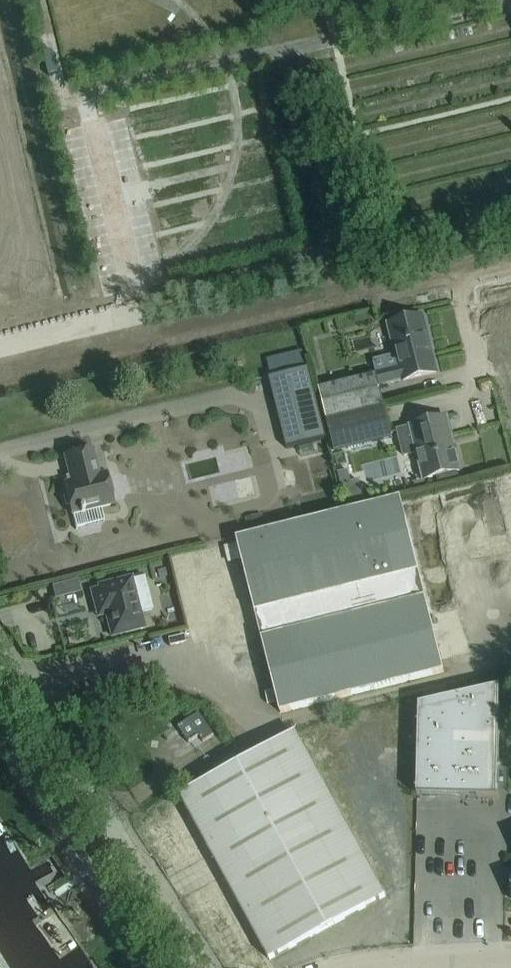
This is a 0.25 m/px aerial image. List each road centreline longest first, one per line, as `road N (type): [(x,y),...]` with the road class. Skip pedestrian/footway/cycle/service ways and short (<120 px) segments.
road 1 (residential): [(198,967),(0,659)]
road 2 (unclassified): [(147,967),(0,737)]
road 3 (residential): [(510,963),(376,967)]

